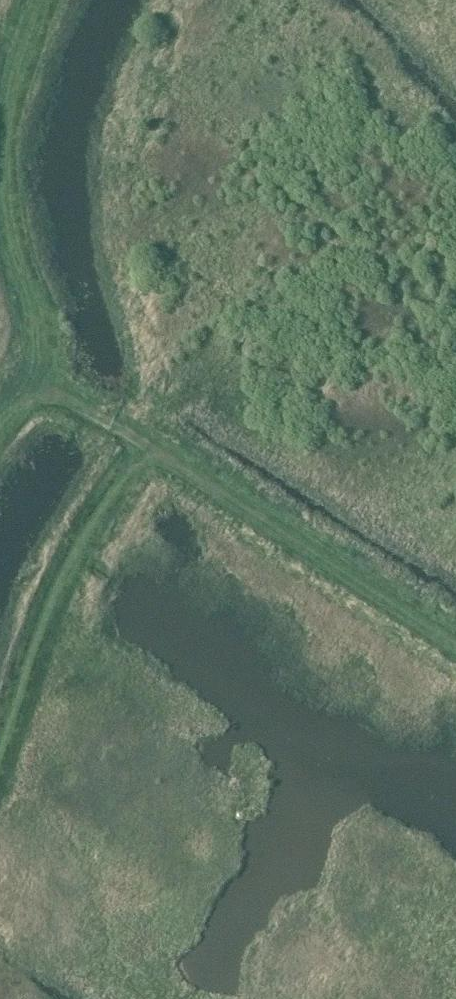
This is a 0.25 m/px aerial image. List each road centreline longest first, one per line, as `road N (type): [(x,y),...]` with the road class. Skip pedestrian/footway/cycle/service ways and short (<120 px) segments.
road 1 (track): [(455,637),(45,386),(18,388),(0,421)]
road 2 (track): [(45,386),(3,191),(3,127),(37,0)]
road 3 (track): [(0,737),(60,572),(142,444)]

